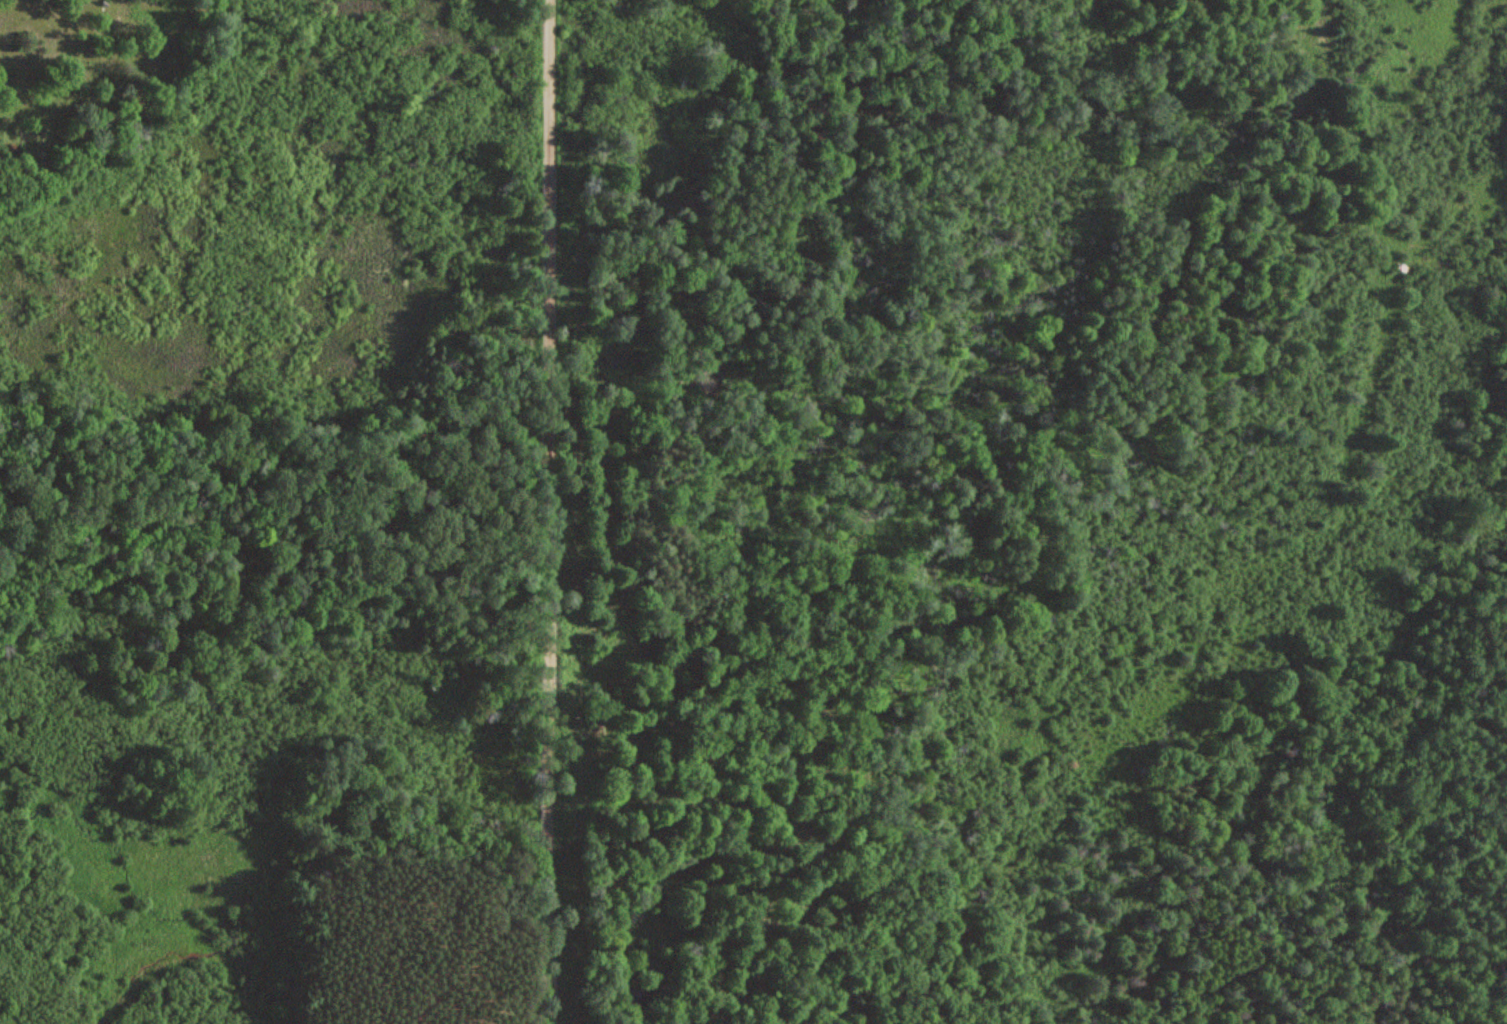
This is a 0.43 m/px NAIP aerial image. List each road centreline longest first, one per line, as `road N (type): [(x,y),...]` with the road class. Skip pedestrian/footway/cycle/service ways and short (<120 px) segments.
road 1 (residential): [(574,1023),(559,0)]

